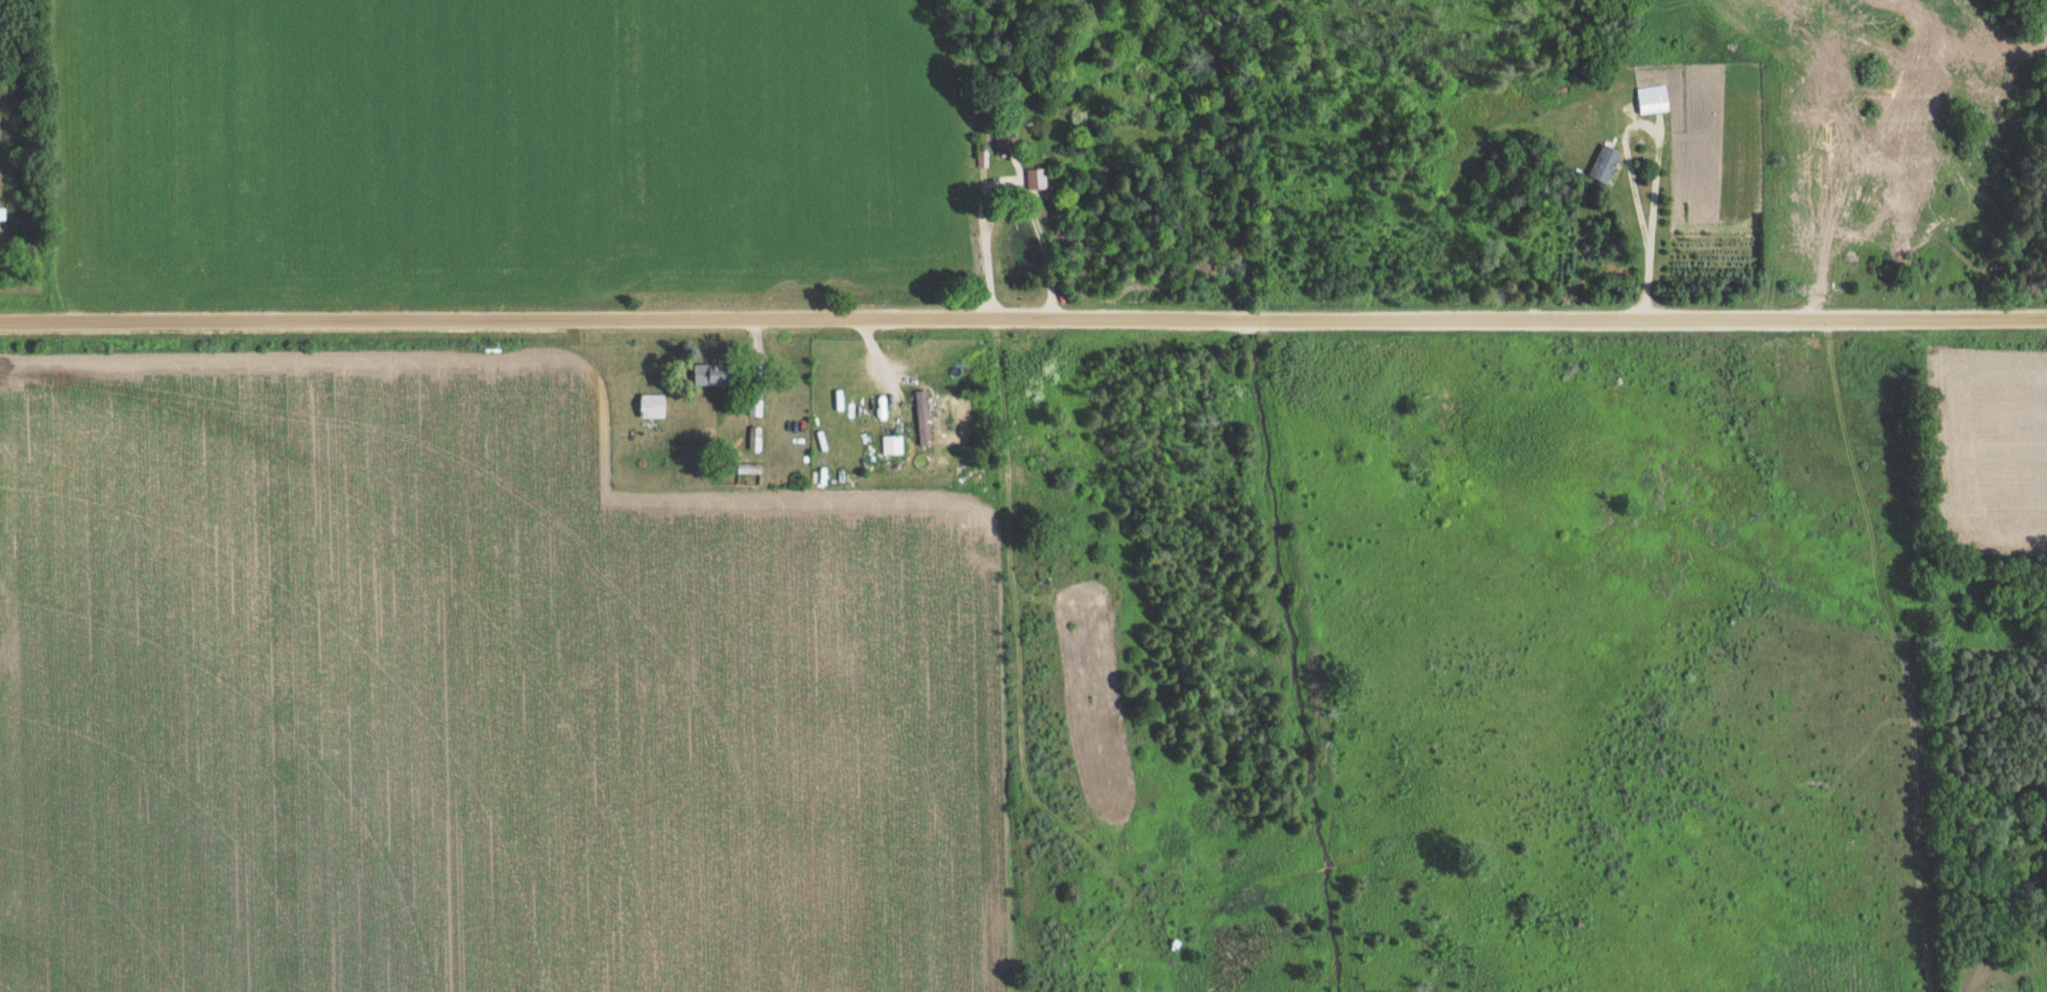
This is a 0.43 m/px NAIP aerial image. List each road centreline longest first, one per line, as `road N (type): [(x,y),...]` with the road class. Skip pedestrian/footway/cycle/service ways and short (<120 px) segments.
road 1 (residential): [(0,327),(1053,321)]
road 2 (residential): [(1053,321),(1644,321)]
road 3 (residential): [(1644,321),(2046,320)]

